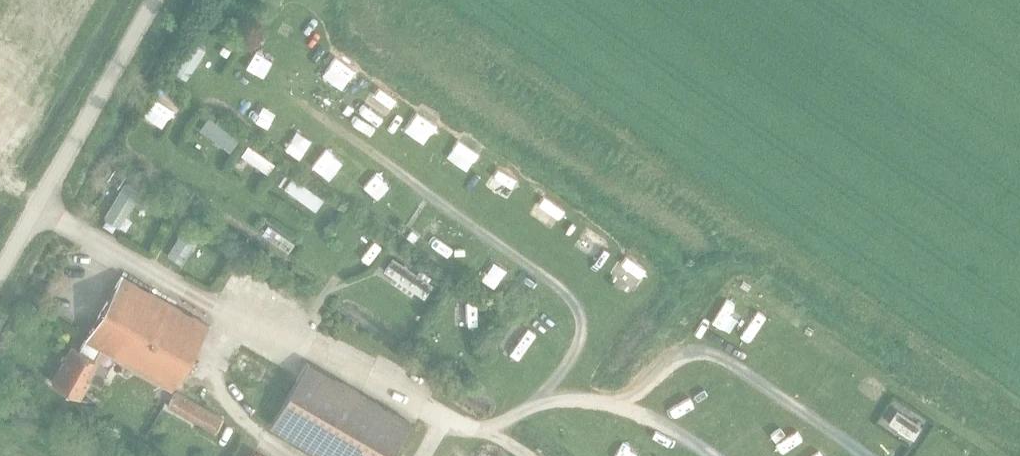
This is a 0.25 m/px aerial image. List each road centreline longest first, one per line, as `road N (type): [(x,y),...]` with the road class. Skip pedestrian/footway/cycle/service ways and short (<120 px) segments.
road 1 (tertiary): [(0,276),(157,0)]

